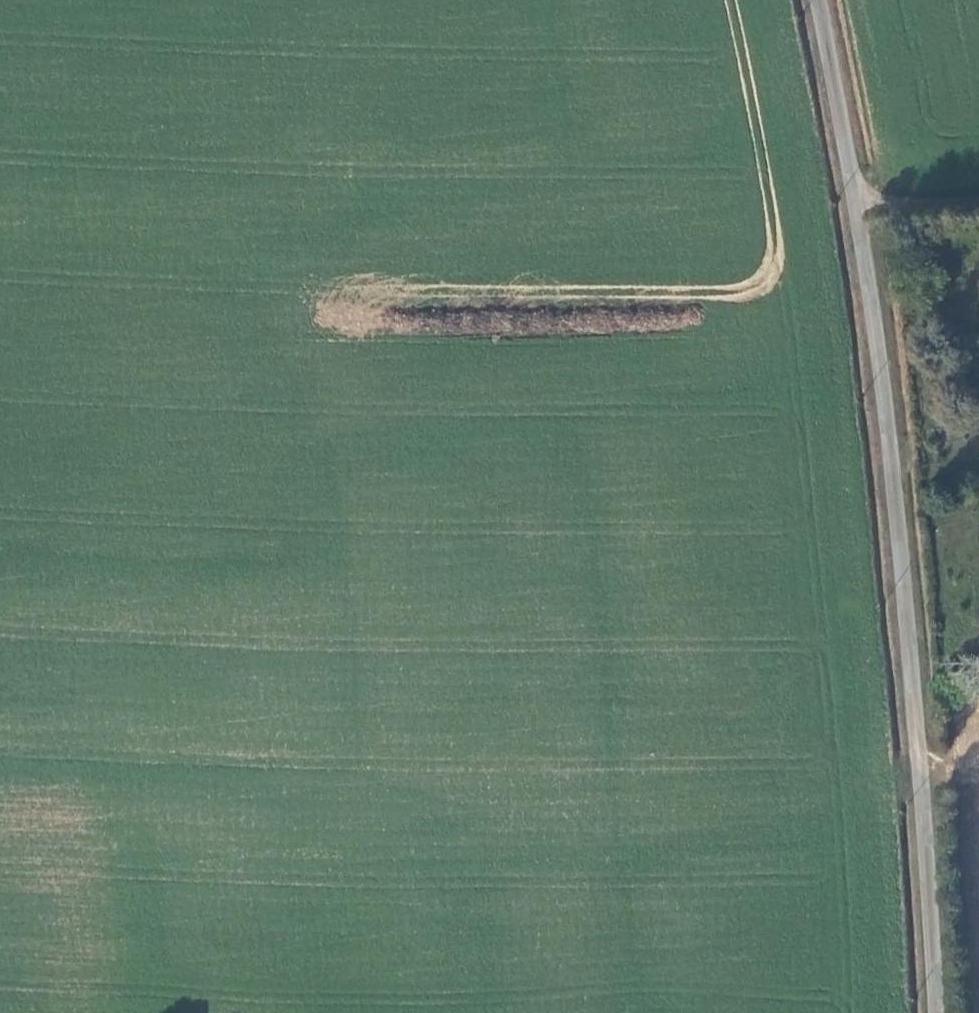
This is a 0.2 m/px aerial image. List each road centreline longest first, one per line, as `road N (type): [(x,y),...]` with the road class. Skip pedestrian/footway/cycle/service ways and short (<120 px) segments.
road 1 (unclassified): [(933,1012),(887,446),(854,206)]
road 2 (unclassified): [(854,206),(816,0)]
road 3 (unclassified): [(854,206),(978,201)]

